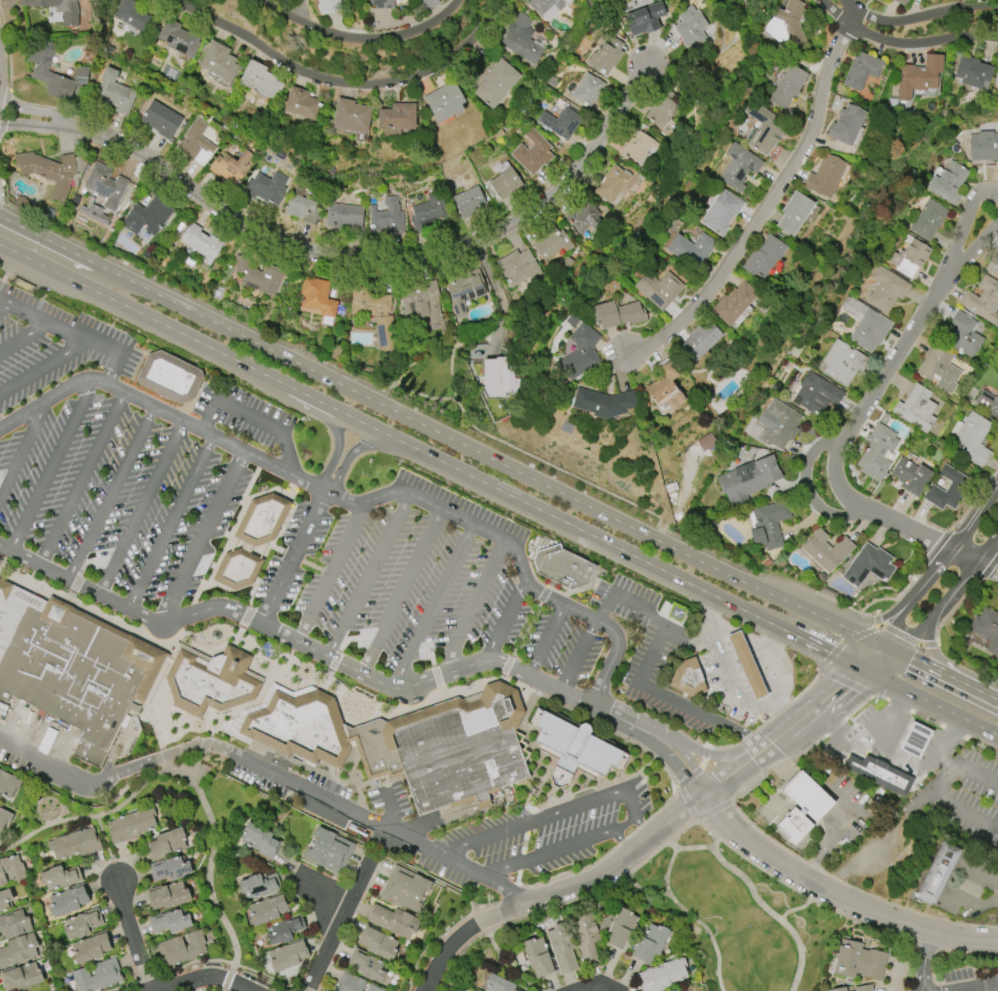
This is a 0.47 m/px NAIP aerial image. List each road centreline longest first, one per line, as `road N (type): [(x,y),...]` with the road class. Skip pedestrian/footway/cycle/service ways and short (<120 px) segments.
road 1 (primary): [(83,286),(997,737)]
road 2 (residential): [(80,126),(132,148),(276,240),(359,259),(415,258),(478,240),(545,200),(590,152),(647,65)]
road 3 (primary): [(660,542),(92,263)]
road 4 (residential): [(862,669),(604,873),(473,926),(441,958),(424,990)]
road 5 (residential): [(857,10),(829,61),(802,149),(717,278),(659,339),(625,352)]
road 6 (residential): [(172,0),(292,67),(347,83),(392,81),(442,63),(498,0)]
road 7 (residential): [(702,795),(756,849),(841,898),(920,929),(997,941)]
road 8 (residential): [(879,515),(845,497),(835,458),(954,262)]
road 9 (primary): [(888,647),(660,542)]
road 10 (residential): [(457,0),(420,29),(374,39),(315,29),(257,0)]
road 11 (residential): [(821,0),(886,41),(997,38)]
road 12 (residential): [(970,532),(862,669)]
road 13 (residential): [(853,426),(815,449),(805,486),(829,514),(879,515)]
road 14 (residential): [(997,6),(885,21),(846,0)]
road 15 (residential): [(897,651),(995,533)]
road 16 (residential): [(997,193),(985,190),(972,201),(954,262),(997,223)]
road 17 (residential): [(306,990),(372,855)]
road 18 (primary): [(997,694),(930,650),(930,624),(945,601)]
road 19 (residential): [(879,515),(997,571)]

